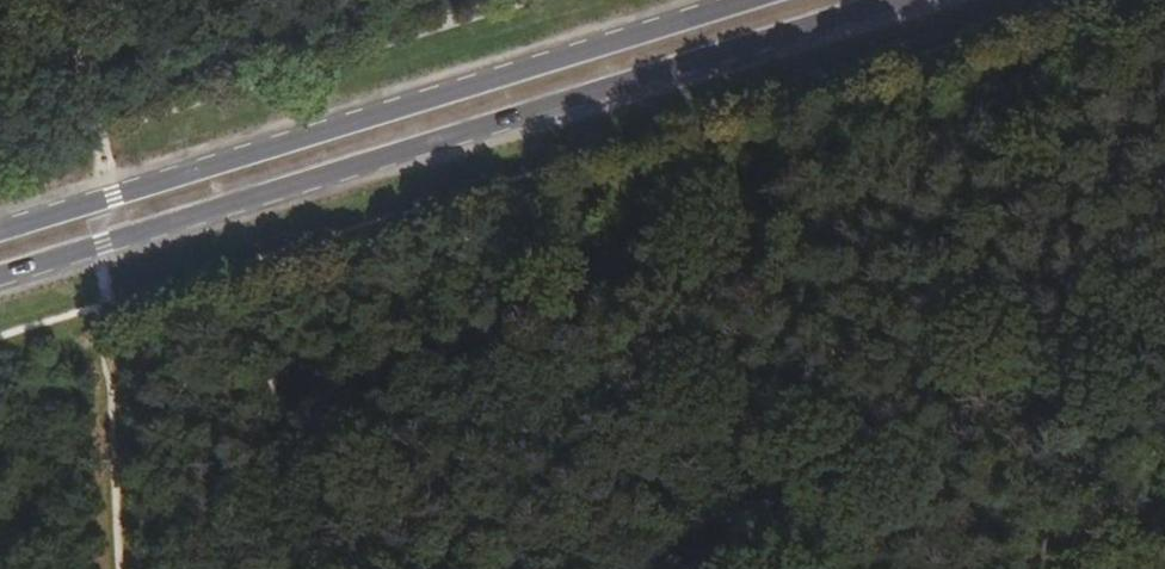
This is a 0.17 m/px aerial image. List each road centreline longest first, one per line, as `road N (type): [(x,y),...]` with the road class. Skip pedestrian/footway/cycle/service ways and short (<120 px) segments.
road 1 (secondary): [(0,276),(896,0)]
road 2 (secondary): [(750,0),(0,230)]
road 3 (track): [(96,0),(98,131)]

